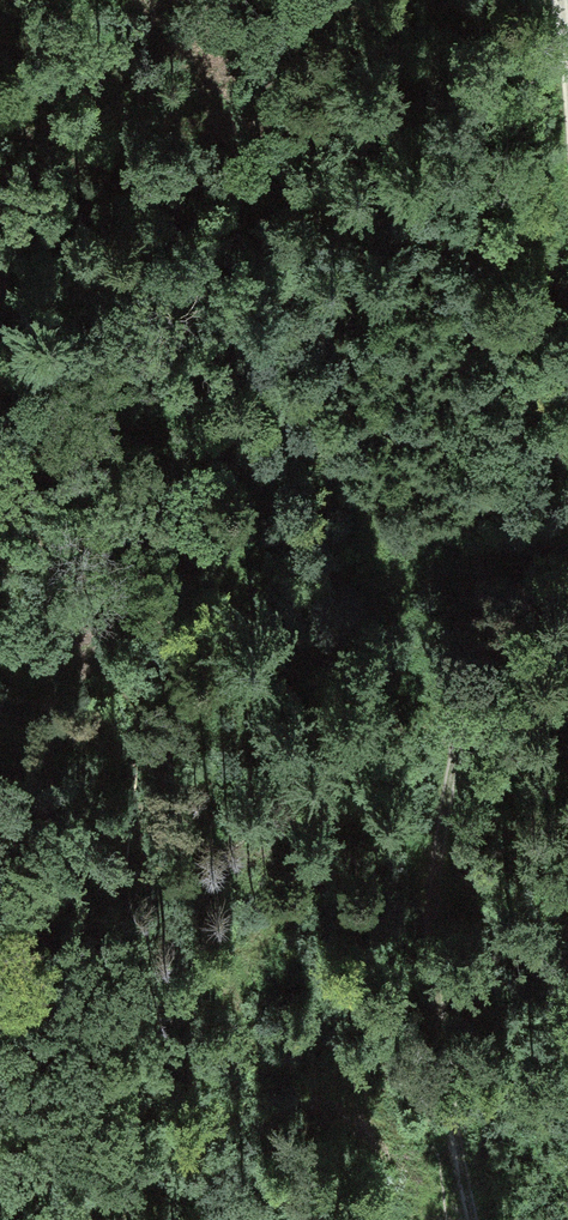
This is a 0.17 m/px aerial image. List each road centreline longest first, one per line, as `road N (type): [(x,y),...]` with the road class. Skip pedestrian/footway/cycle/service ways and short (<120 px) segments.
road 1 (track): [(234,0),(310,259),(432,919)]
road 2 (track): [(567,510),(520,589),(448,769),(433,982),(468,1219)]

